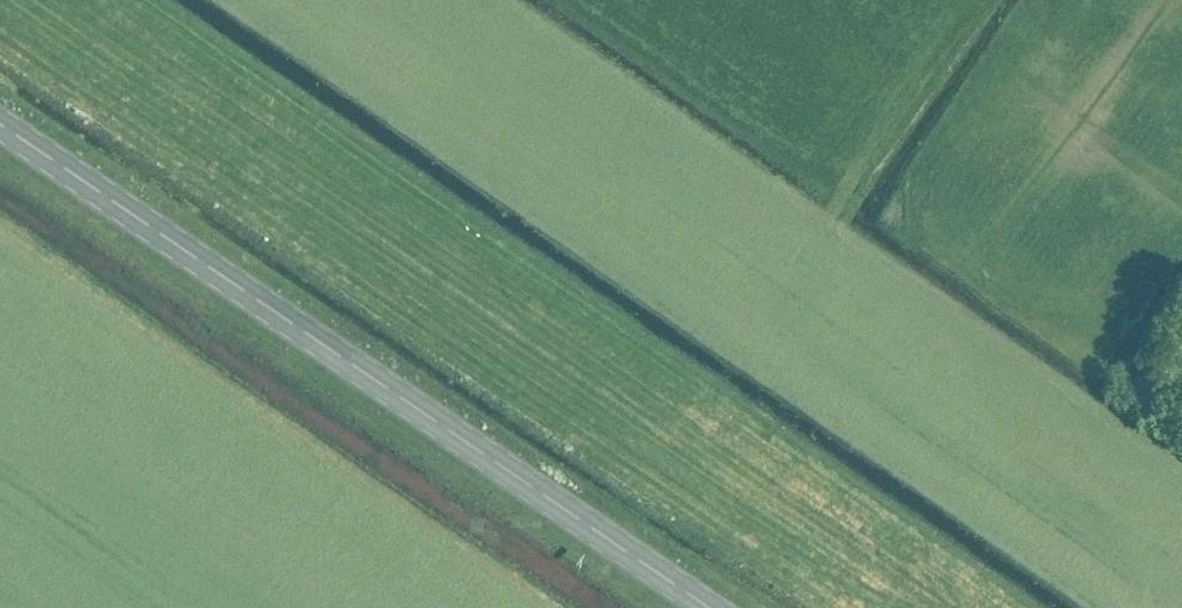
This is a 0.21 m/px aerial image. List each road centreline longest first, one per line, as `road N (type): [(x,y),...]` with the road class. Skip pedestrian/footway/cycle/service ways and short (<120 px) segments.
road 1 (primary): [(0,128),(707,607)]

